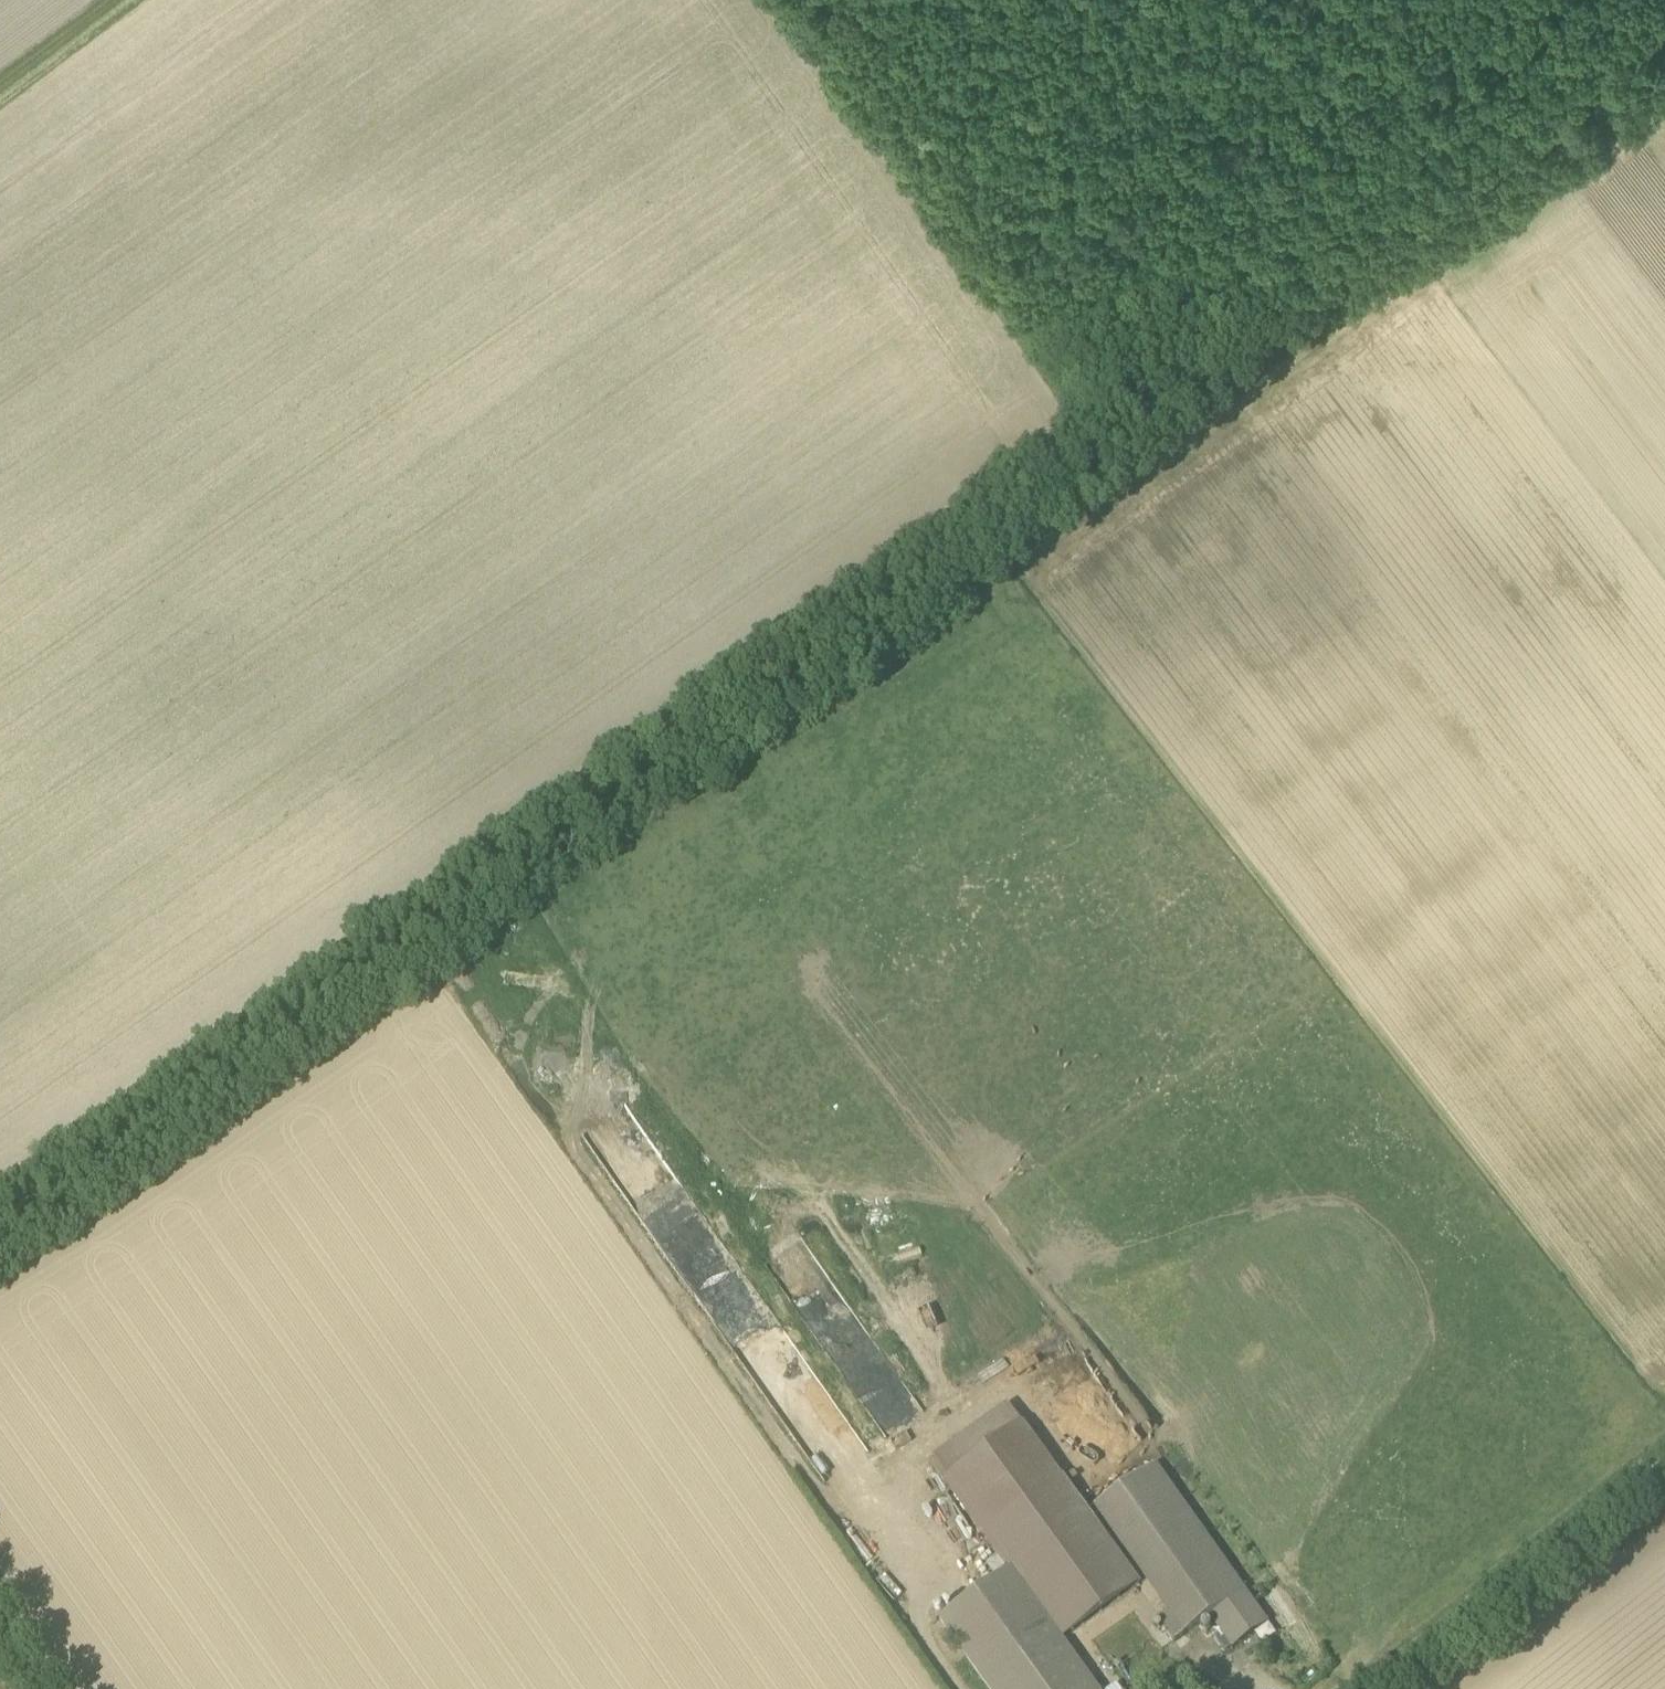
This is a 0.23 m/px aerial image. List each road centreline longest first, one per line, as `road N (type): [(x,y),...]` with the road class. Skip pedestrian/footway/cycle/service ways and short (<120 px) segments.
road 1 (unclassified): [(1387,1688),(1664,1469)]
road 2 (track): [(143,0),(0,106)]

